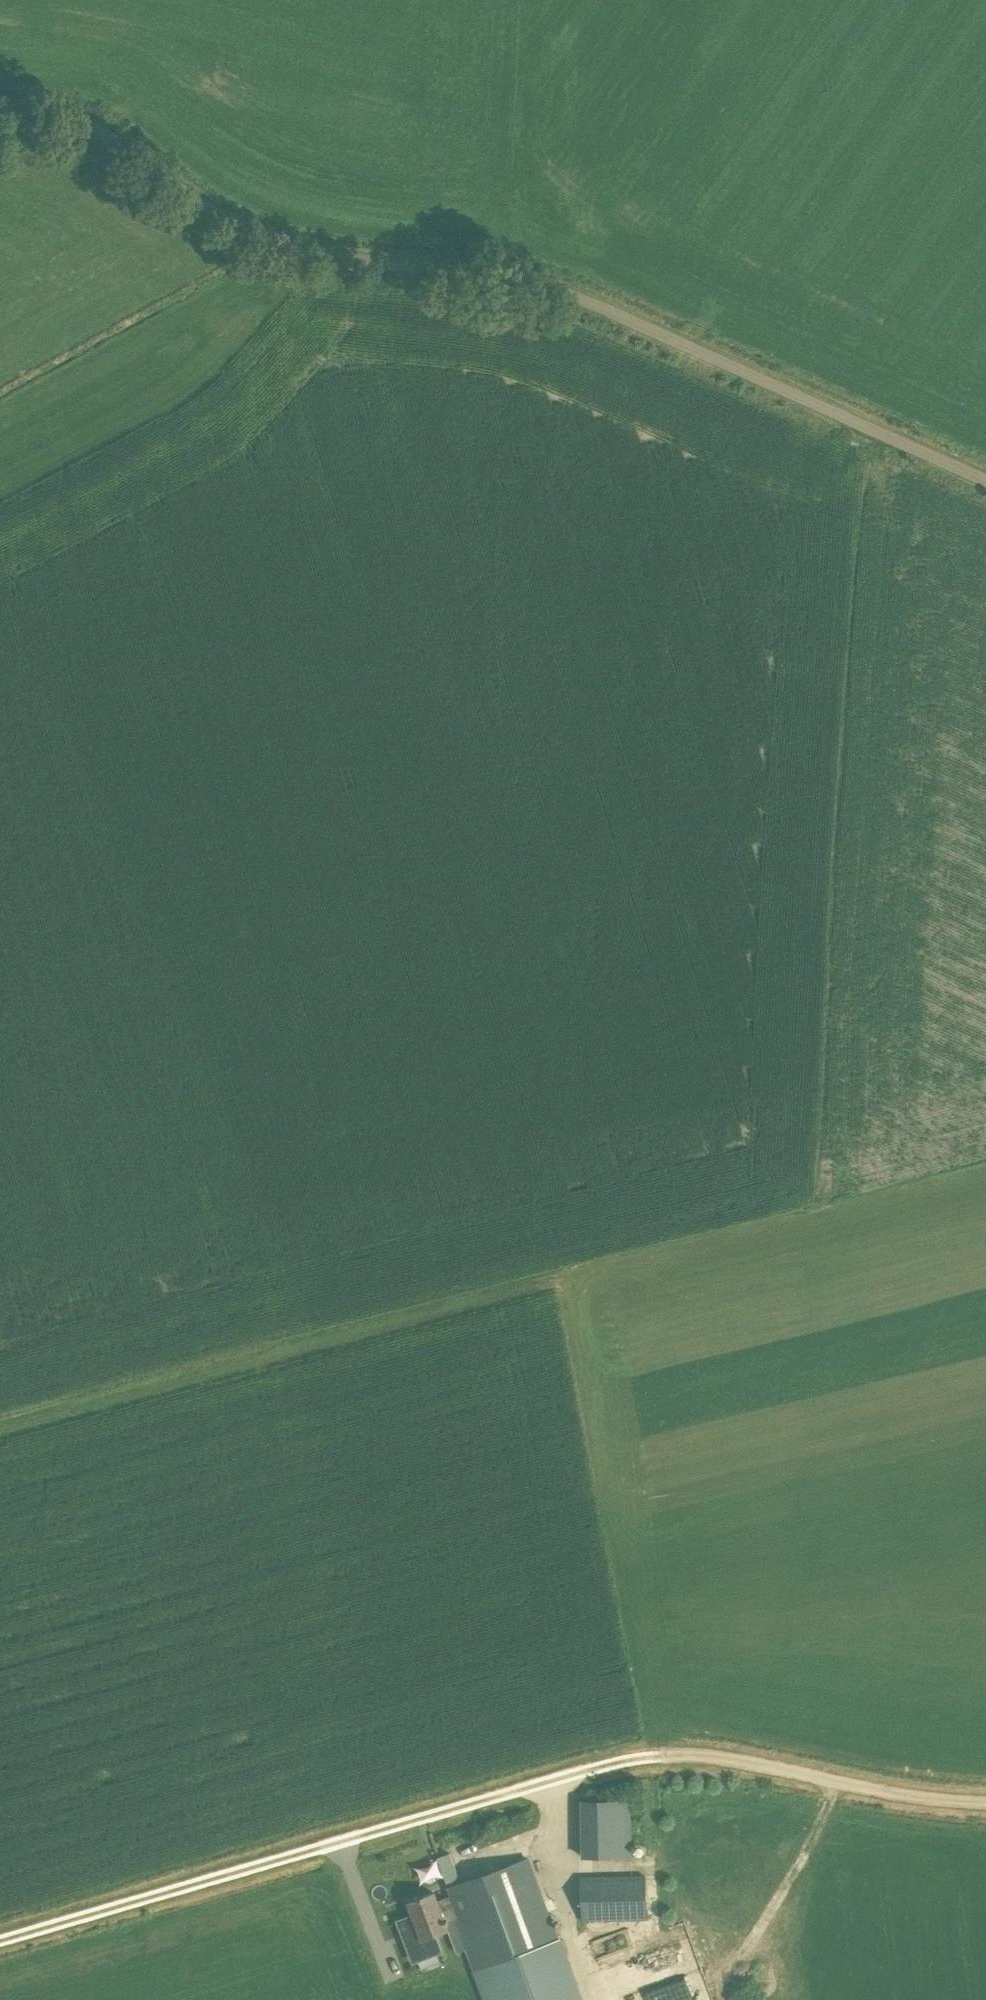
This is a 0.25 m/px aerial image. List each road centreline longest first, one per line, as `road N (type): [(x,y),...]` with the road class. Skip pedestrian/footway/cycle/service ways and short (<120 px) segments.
road 1 (unclassified): [(0,113),(106,128),(239,211),(294,232),(569,281),(985,472)]
road 2 (unclassified): [(0,1934),(624,1760),(691,1753),(985,1799)]

